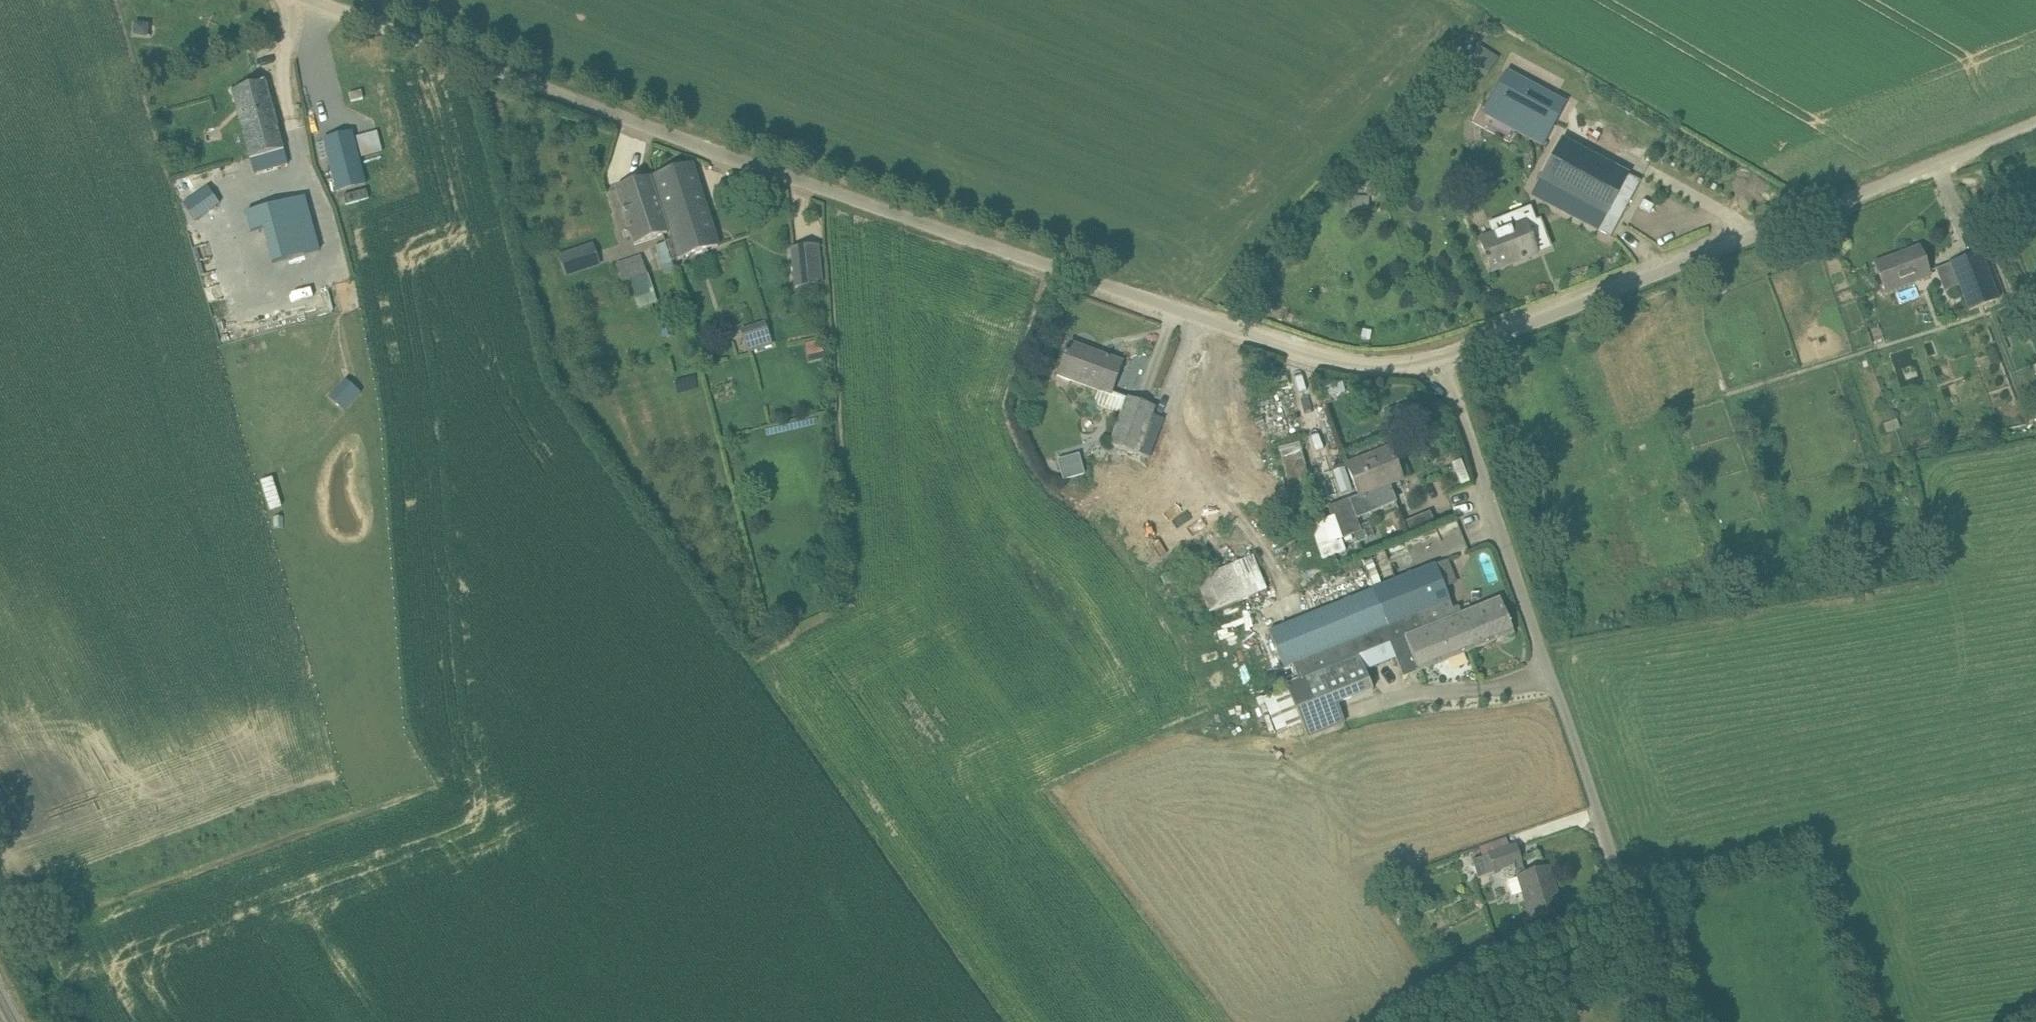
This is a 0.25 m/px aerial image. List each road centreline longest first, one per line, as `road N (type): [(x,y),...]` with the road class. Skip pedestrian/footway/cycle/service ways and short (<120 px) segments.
road 1 (unclassified): [(1456,355),(1376,360),(1273,338),(345,0)]
road 2 (unclassified): [(1669,1021),(1456,355)]
road 3 (unclassified): [(1456,355),(2035,122)]

